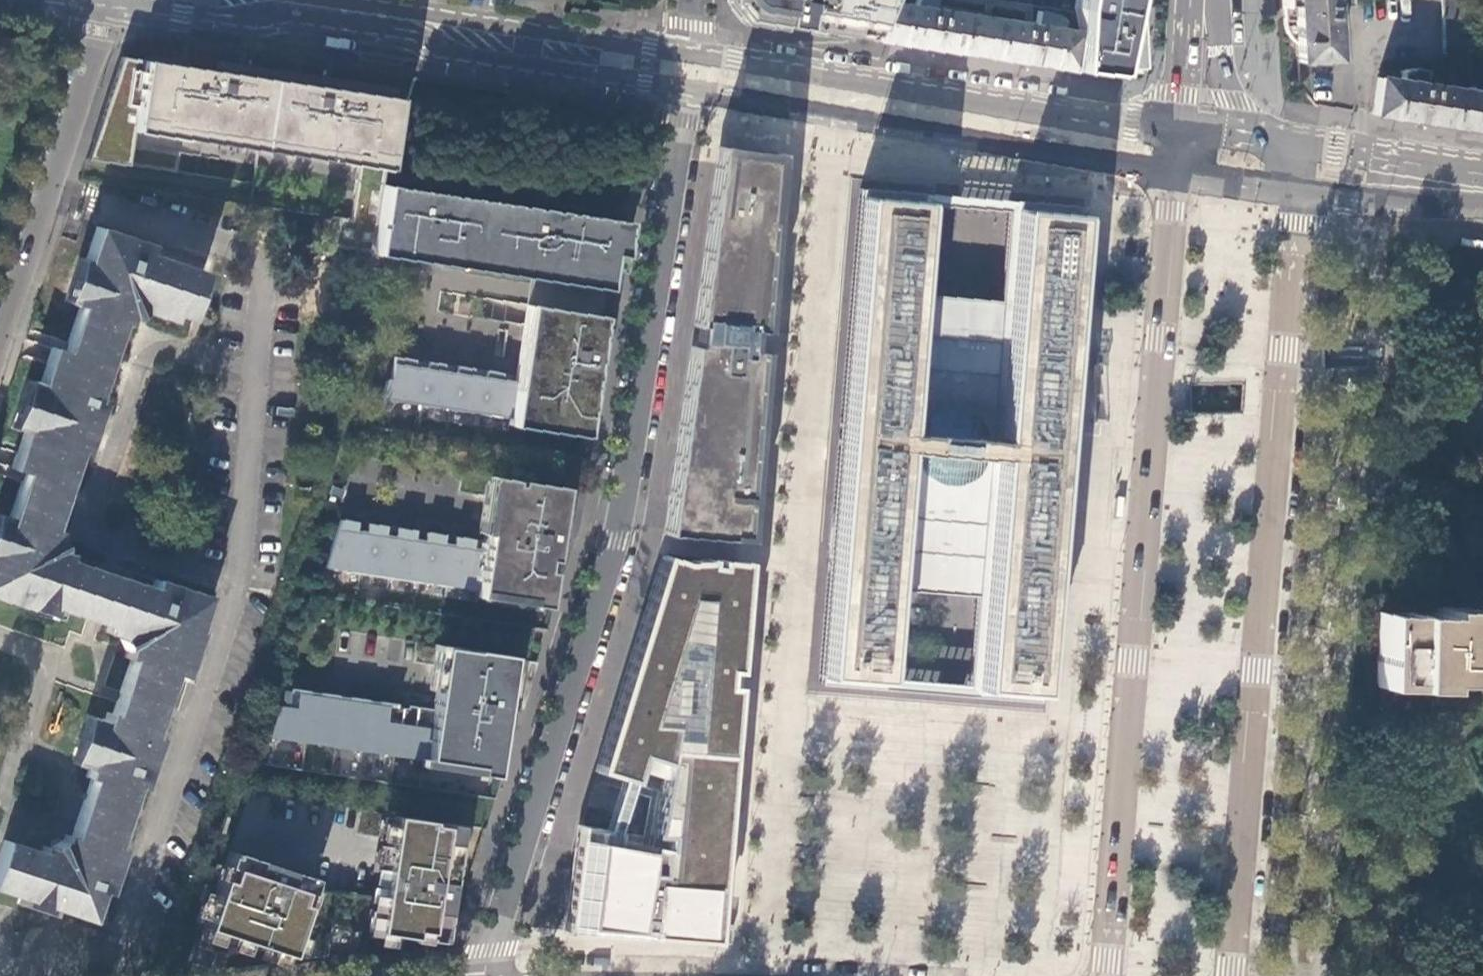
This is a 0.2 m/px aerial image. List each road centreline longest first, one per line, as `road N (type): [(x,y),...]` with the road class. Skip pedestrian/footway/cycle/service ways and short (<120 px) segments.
road 1 (residential): [(687,87),(624,541),(495,949),(480,975)]
road 2 (primary): [(1176,169),(1102,975)]
road 3 (primary): [(1233,975),(1294,189)]
road 4 (primary): [(112,0),(687,87)]
road 5 (primary): [(1183,130),(690,53)]
road 6 (primary): [(687,87),(1176,169)]
road 7 (residential): [(0,347),(111,0)]
road 8 (primary): [(690,53),(333,0)]
road 9 (primary): [(1482,169),(1288,144)]
road 10 (primary): [(1294,189),(1482,204)]
road 11 (primary): [(1264,140),(1232,101),(1203,15)]

